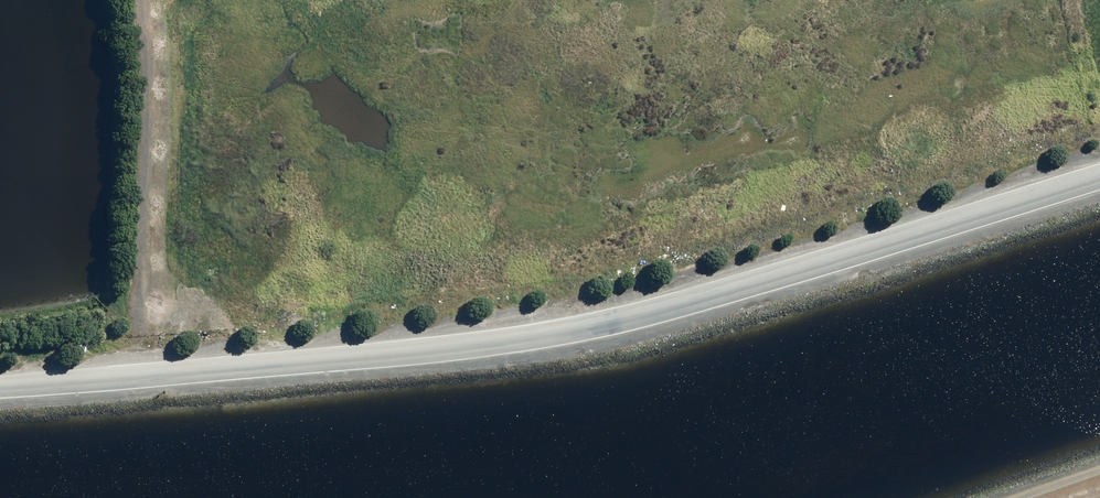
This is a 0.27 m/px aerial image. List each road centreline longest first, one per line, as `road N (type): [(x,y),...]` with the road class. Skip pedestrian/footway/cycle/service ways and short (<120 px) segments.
road 1 (unclassified): [(1099,189),(683,316),(586,337),(0,391)]
road 2 (track): [(144,382),(145,101),(137,0)]

